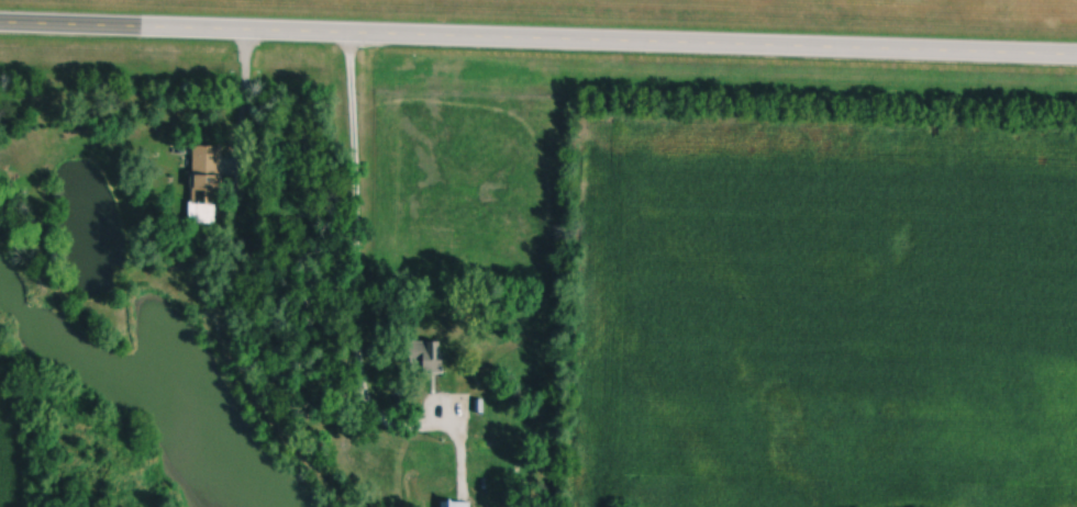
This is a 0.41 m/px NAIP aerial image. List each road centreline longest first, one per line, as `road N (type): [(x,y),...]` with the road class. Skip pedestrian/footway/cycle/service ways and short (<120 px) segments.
road 1 (secondary): [(0,25),(1076,57)]

